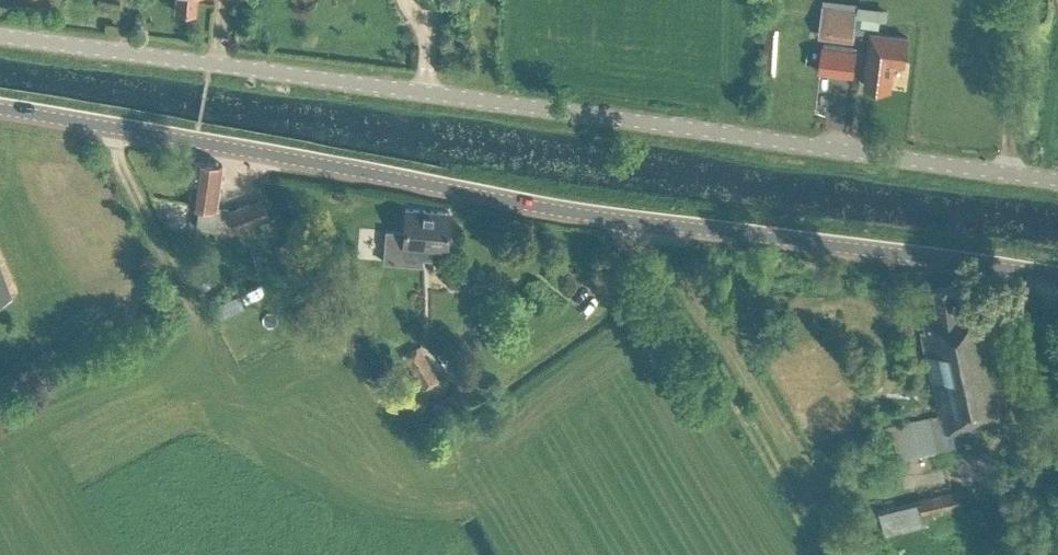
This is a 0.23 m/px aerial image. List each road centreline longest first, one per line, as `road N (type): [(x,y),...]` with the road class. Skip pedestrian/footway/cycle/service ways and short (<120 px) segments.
road 1 (tertiary): [(1057,278),(537,205),(0,107)]
road 2 (unclassified): [(1057,178),(0,33)]

